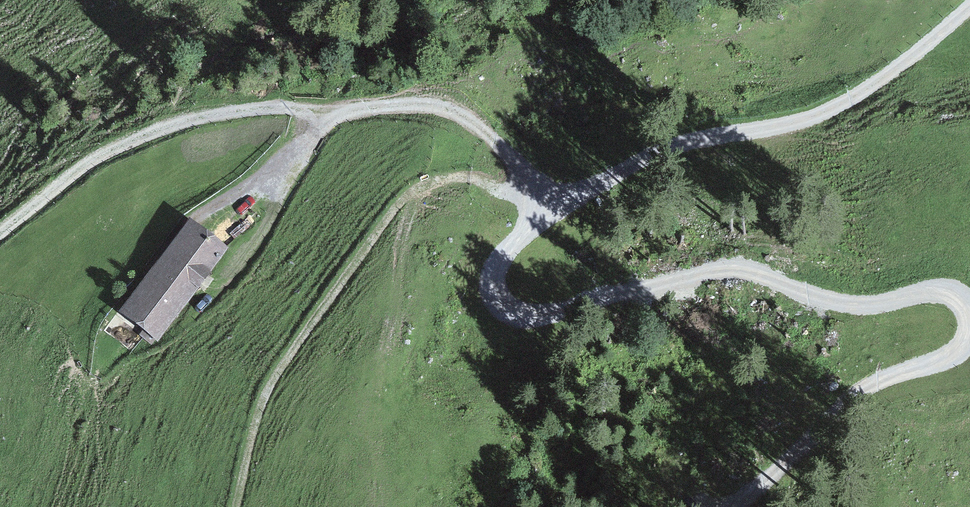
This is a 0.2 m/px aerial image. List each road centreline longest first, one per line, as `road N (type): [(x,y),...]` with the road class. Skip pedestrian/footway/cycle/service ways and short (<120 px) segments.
road 1 (track): [(563,193),(497,261),(496,303),(523,316),(646,295),(741,268),(847,300),(879,305),(939,294),(966,305),(969,327),(960,347),(943,361),(849,394),(746,506)]
road 2 (track): [(563,193),(457,112),(426,103),(336,116),(266,107),(183,123),(110,152),(43,193),(0,233)]
road 3 (track): [(243,506),(272,390),(301,334),(412,191),(470,178),(512,195),(563,193)]
road 4 (track): [(563,193),(680,141),(825,109),(865,90),(969,6)]
road 5 (track): [(226,197),(336,116)]

